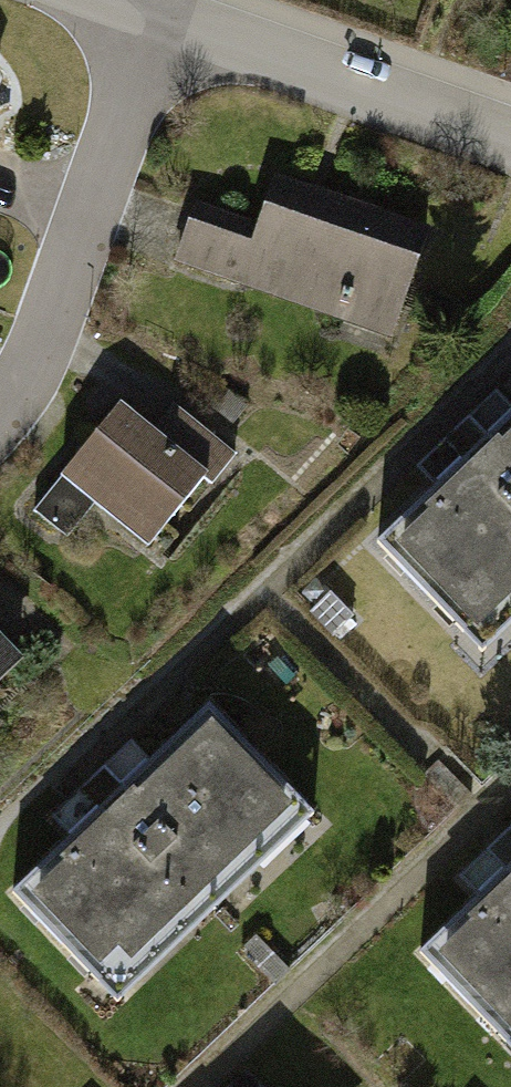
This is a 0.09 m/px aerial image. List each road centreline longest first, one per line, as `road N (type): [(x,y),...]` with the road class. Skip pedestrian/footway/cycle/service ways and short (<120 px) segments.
road 1 (residential): [(0,418),(44,346),(152,10)]
road 2 (residential): [(152,10),(510,140)]

